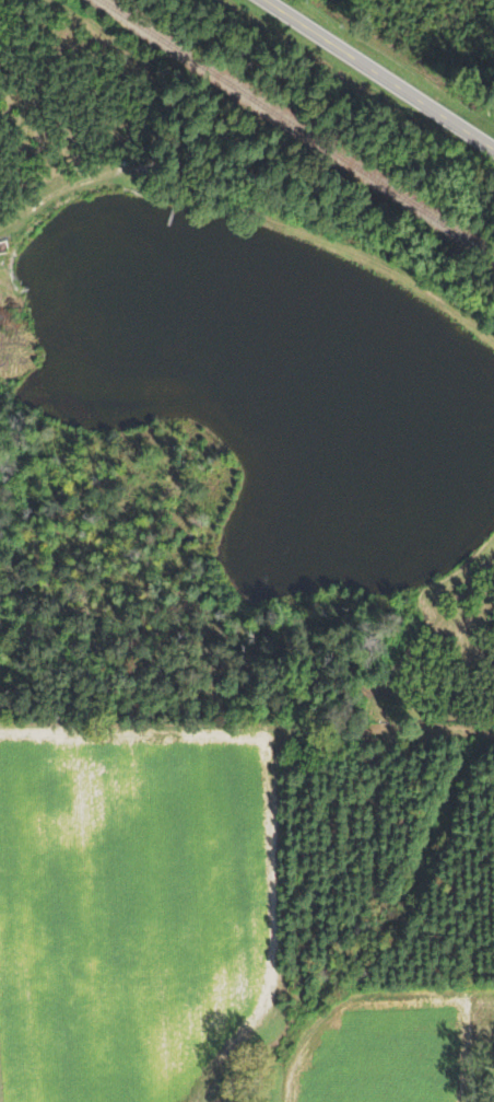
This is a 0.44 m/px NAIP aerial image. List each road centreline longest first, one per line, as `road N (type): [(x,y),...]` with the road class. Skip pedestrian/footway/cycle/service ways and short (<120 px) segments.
road 1 (primary): [(493,151),(263,0)]

